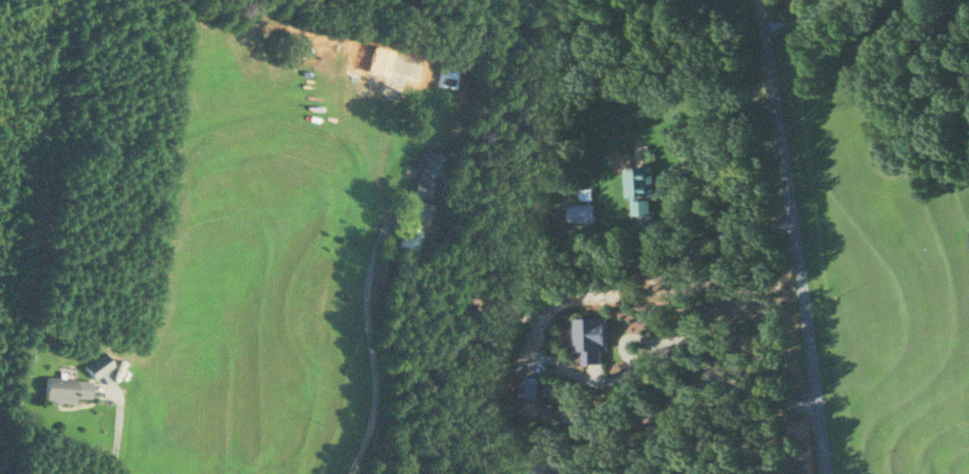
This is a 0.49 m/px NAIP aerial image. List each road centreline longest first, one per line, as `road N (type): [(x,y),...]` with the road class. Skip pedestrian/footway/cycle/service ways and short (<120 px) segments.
road 1 (residential): [(822,473),(755,0)]

